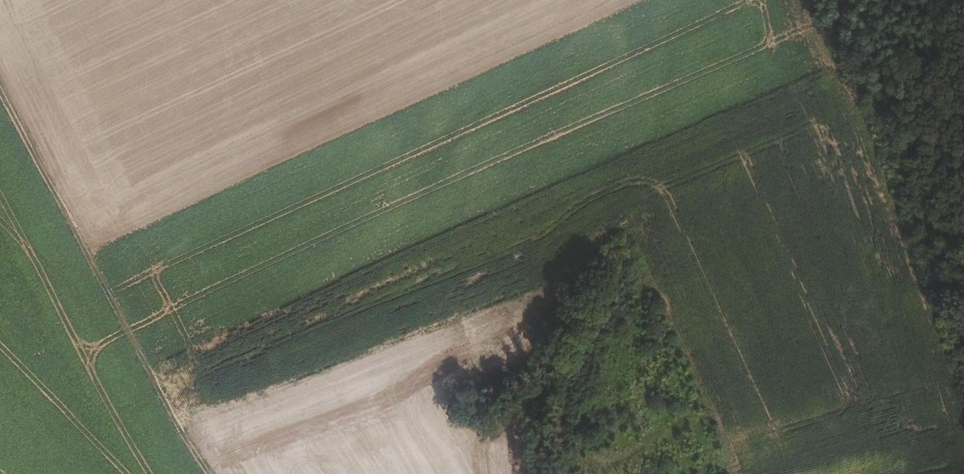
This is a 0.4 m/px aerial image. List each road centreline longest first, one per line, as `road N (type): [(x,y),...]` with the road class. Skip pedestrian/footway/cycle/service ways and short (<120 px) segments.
road 1 (track): [(0,98),(202,473)]
road 2 (track): [(843,0),(922,176),(963,323)]

